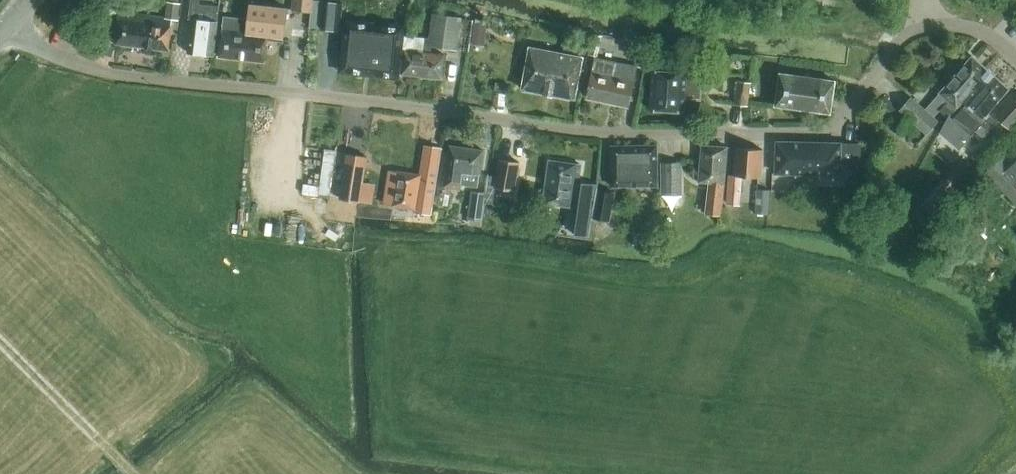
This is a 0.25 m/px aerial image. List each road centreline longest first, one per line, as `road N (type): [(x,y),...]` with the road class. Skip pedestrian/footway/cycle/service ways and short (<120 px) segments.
road 1 (residential): [(8,22),(64,58),(146,76),(657,133),(832,133),(906,35),(931,25)]

